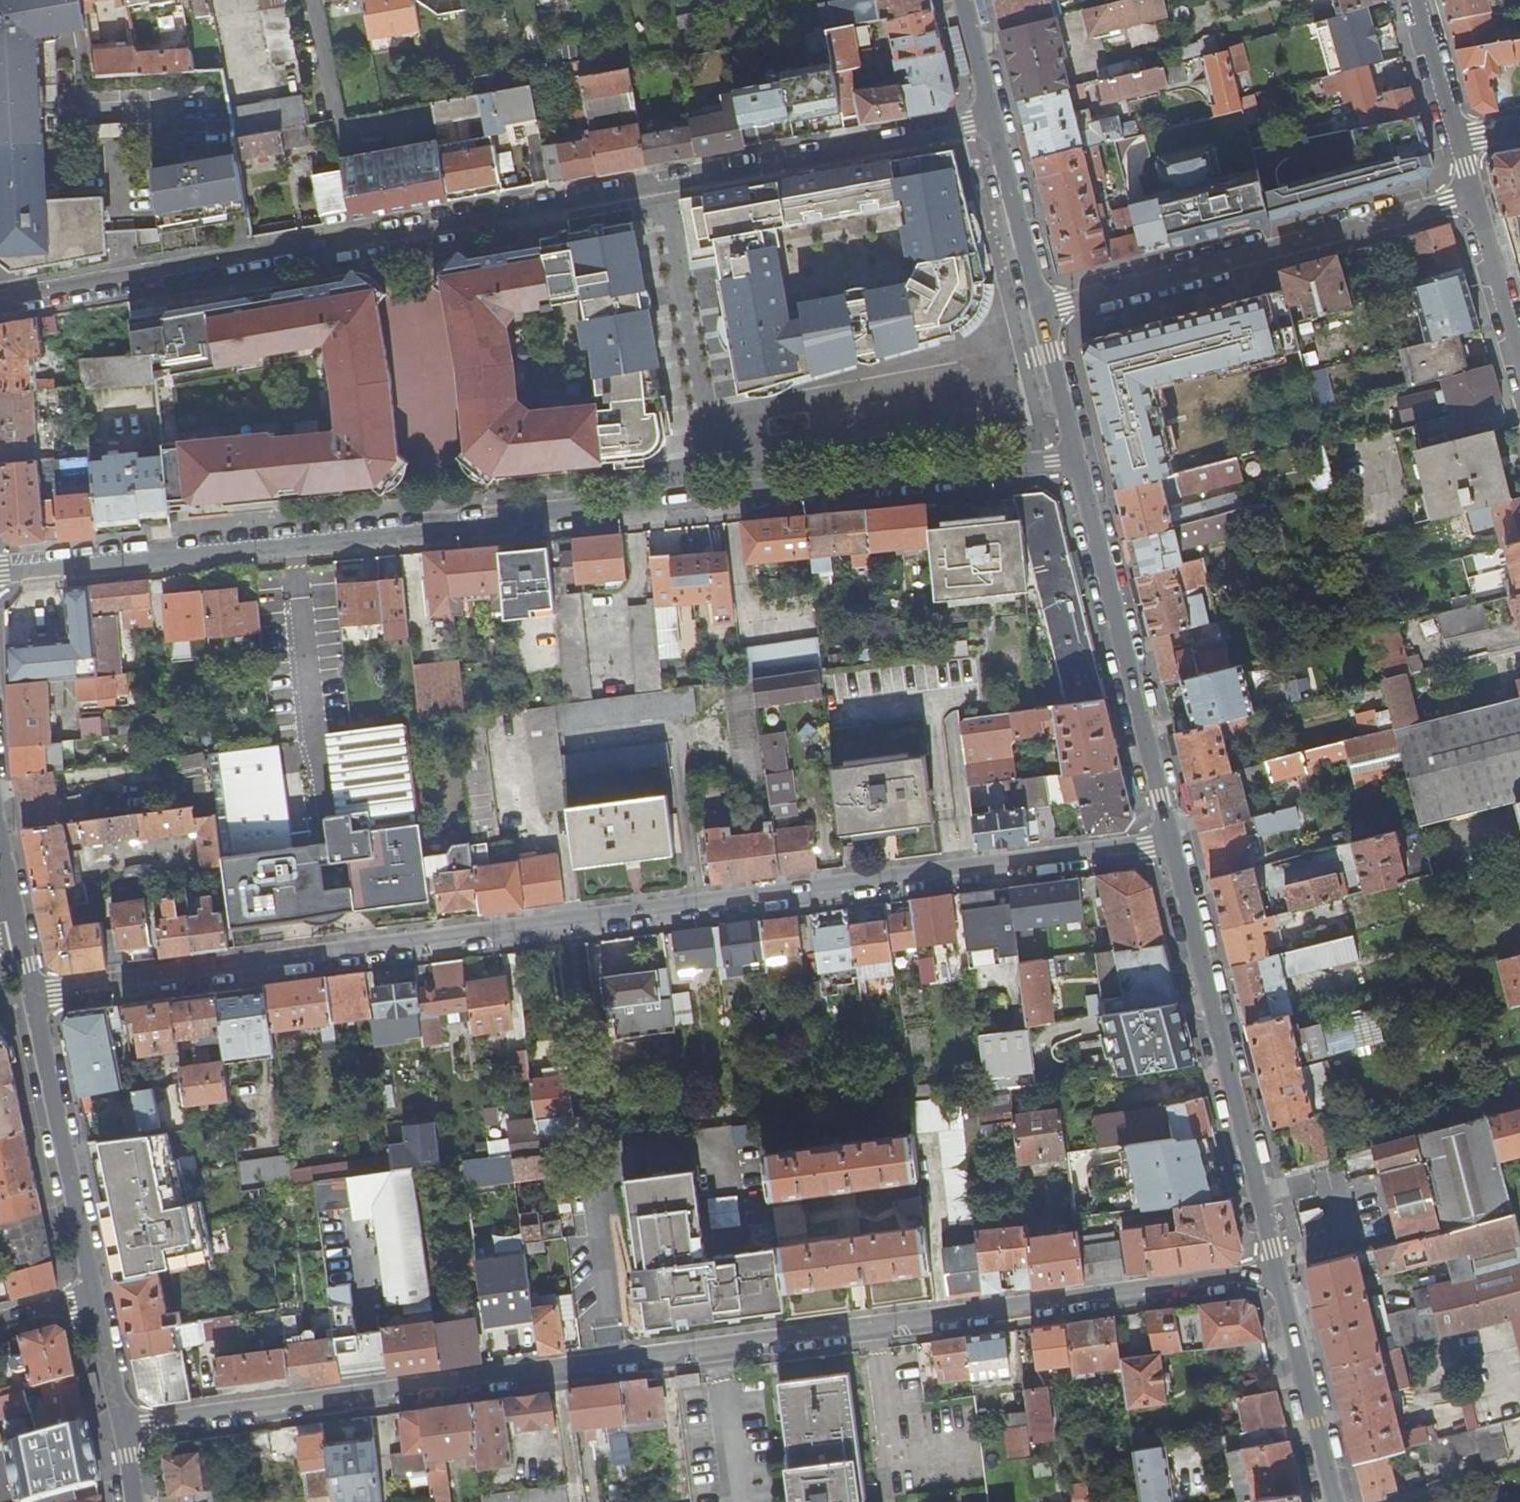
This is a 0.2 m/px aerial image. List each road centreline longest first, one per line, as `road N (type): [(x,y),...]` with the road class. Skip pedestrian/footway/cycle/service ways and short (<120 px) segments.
road 1 (residential): [(1279,1271),(716,1356),(128,1427)]
road 2 (residential): [(34,997),(1170,844)]
road 3 (residential): [(1076,460),(0,573)]
road 4 (residential): [(0,306),(991,120)]
road 5 (residential): [(1040,310),(1473,195)]
road 6 (tertiary): [(1279,1271),(1170,844)]
road 7 (tertiary): [(1170,844),(1076,460)]
road 8 (tertiary): [(34,997),(94,1303)]
road 9 (tertiary): [(1332,1501),(1279,1271)]
road 10 (tertiary): [(1040,310),(991,120)]
road 11 (residential): [(1519,363),(1473,195)]
road 12 (tertiary): [(1076,460),(1040,310)]
road 13 (residential): [(1459,145),(1417,0)]
road 14 (tertiary): [(94,1303),(128,1427)]
road 15 (tertiary): [(991,120),(963,0)]

